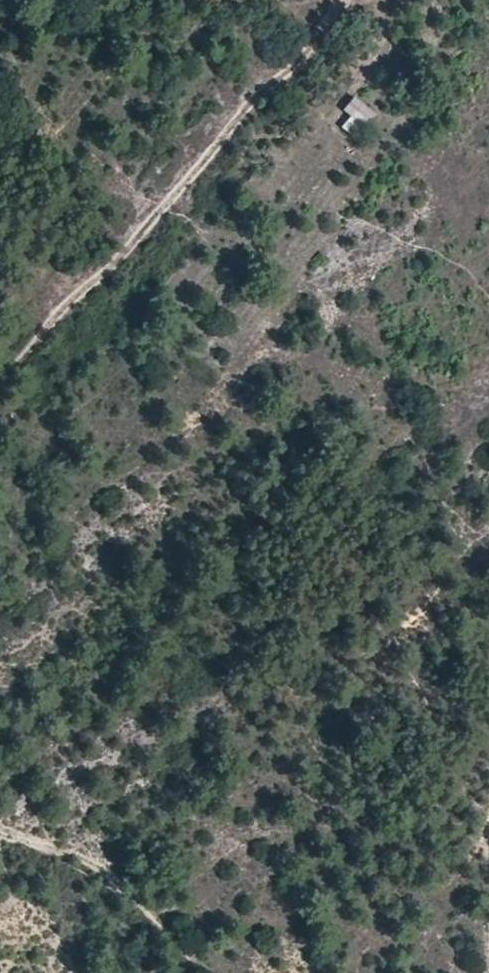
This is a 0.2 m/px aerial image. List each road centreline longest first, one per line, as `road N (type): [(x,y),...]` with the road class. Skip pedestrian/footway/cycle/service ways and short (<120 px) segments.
road 1 (track): [(0,390),(158,224),(266,92),(290,75)]

